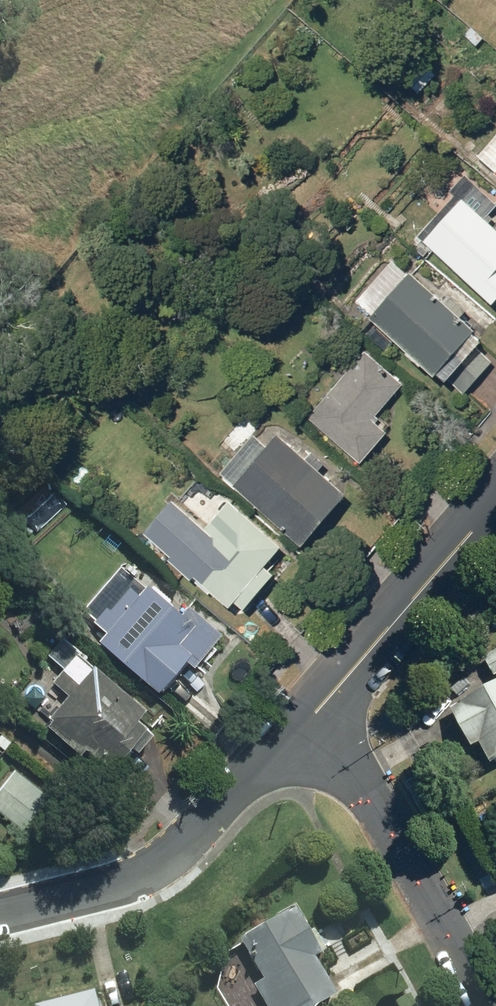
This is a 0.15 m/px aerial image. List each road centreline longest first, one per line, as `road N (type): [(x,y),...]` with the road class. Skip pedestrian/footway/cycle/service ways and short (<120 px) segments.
road 1 (residential): [(0,916),(161,865),(319,706)]
road 2 (residential): [(489,1005),(319,706)]
road 3 (residential): [(319,706),(495,498)]

